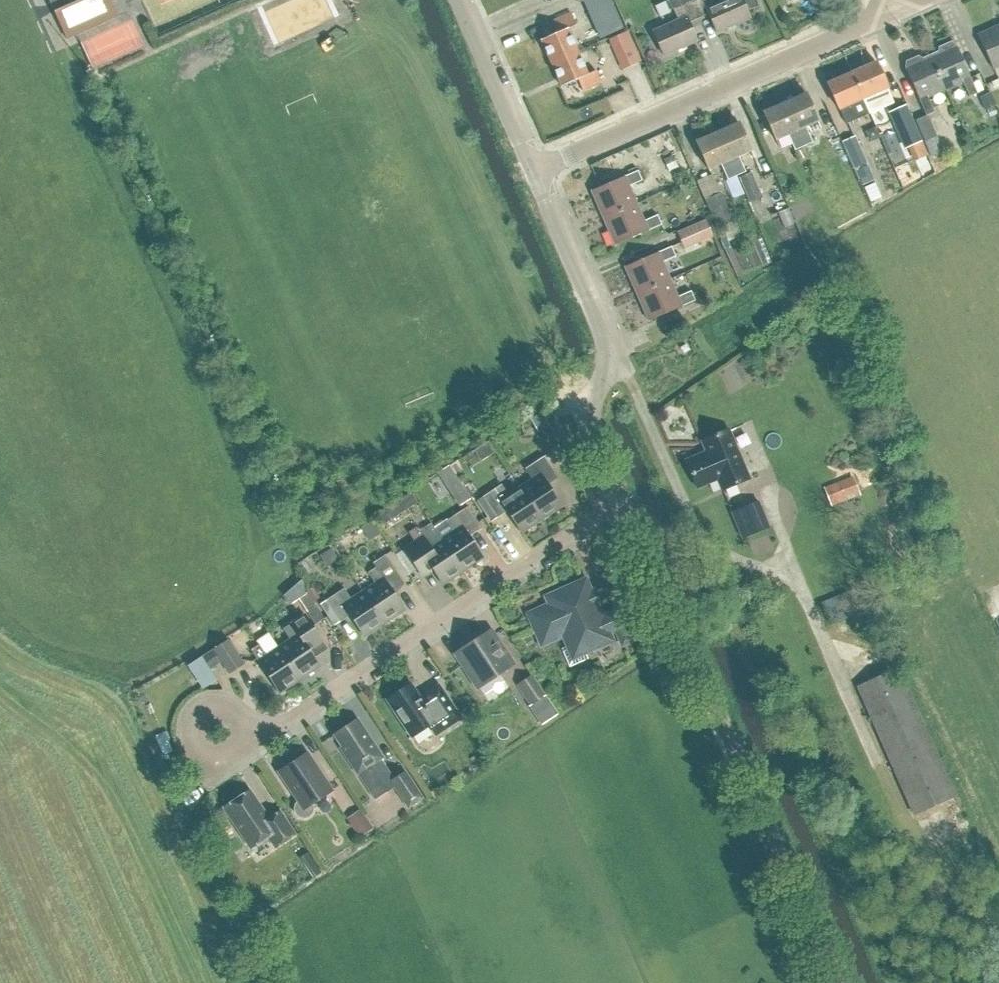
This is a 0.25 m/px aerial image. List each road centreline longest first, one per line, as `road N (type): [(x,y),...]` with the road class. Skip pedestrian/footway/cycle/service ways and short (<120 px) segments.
road 1 (unclassified): [(838,982),(621,505)]
road 2 (residential): [(621,505),(253,743)]
road 3 (residential): [(530,172),(893,13)]
road 4 (unclassified): [(621,505),(589,426),(608,355),(530,172)]
road 5 (unclassified): [(530,172),(455,0)]
road 6 (residential): [(253,743),(209,770),(191,740),(192,721),(205,707),(223,707),(241,723)]

